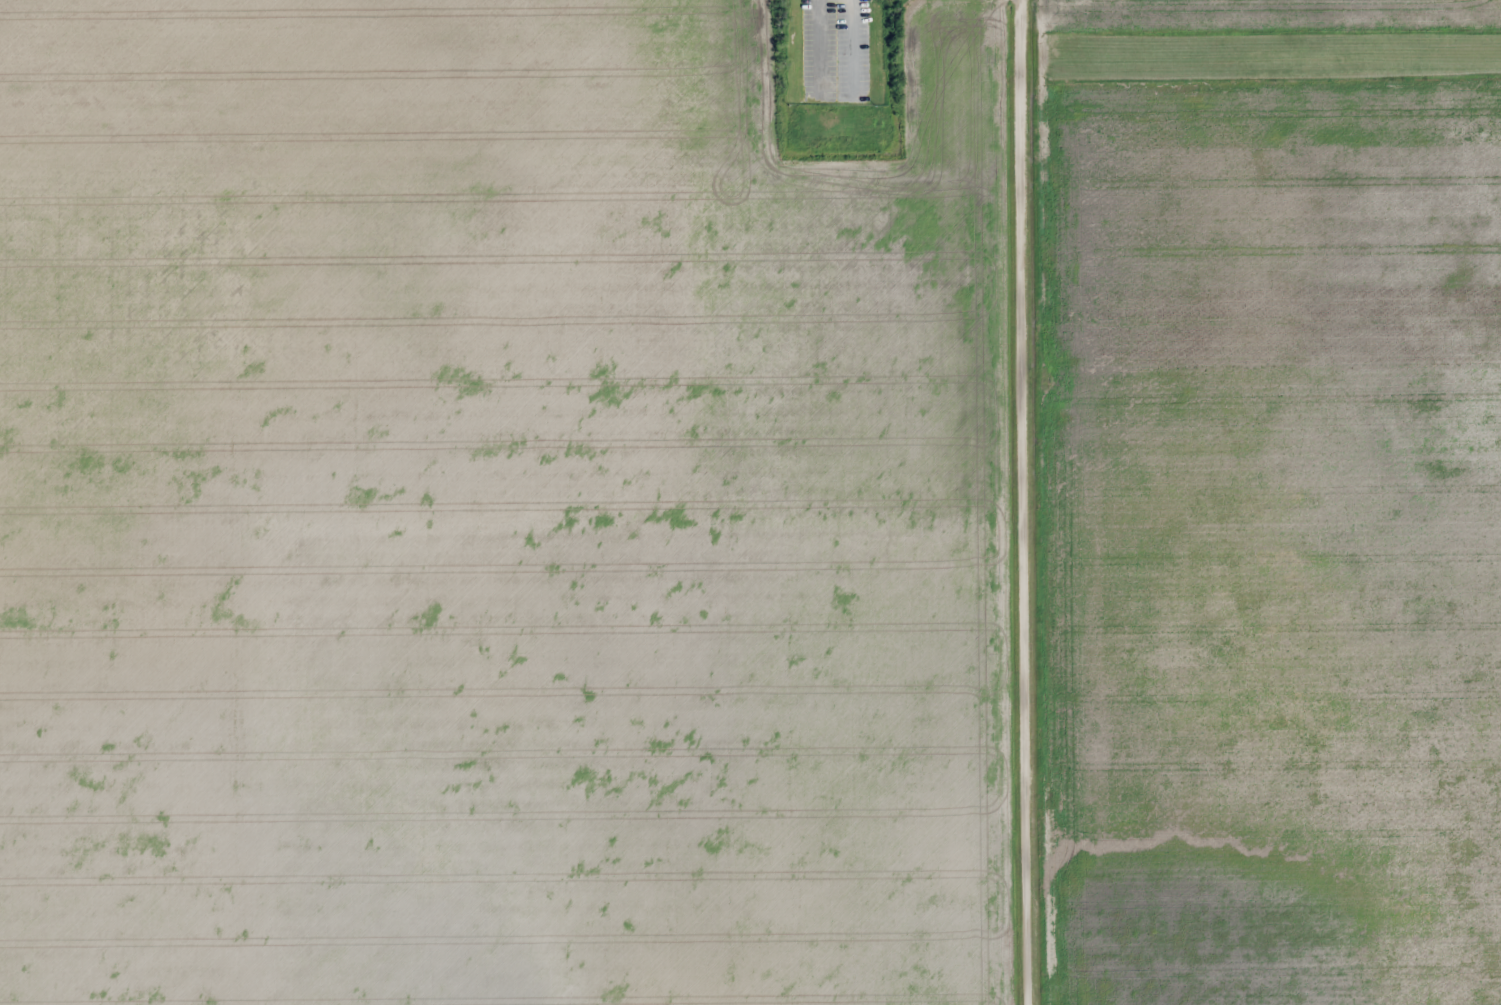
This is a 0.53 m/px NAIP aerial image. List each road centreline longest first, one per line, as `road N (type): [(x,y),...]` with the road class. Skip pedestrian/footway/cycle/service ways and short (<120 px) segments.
road 1 (residential): [(1021,1004),(1021,0)]

